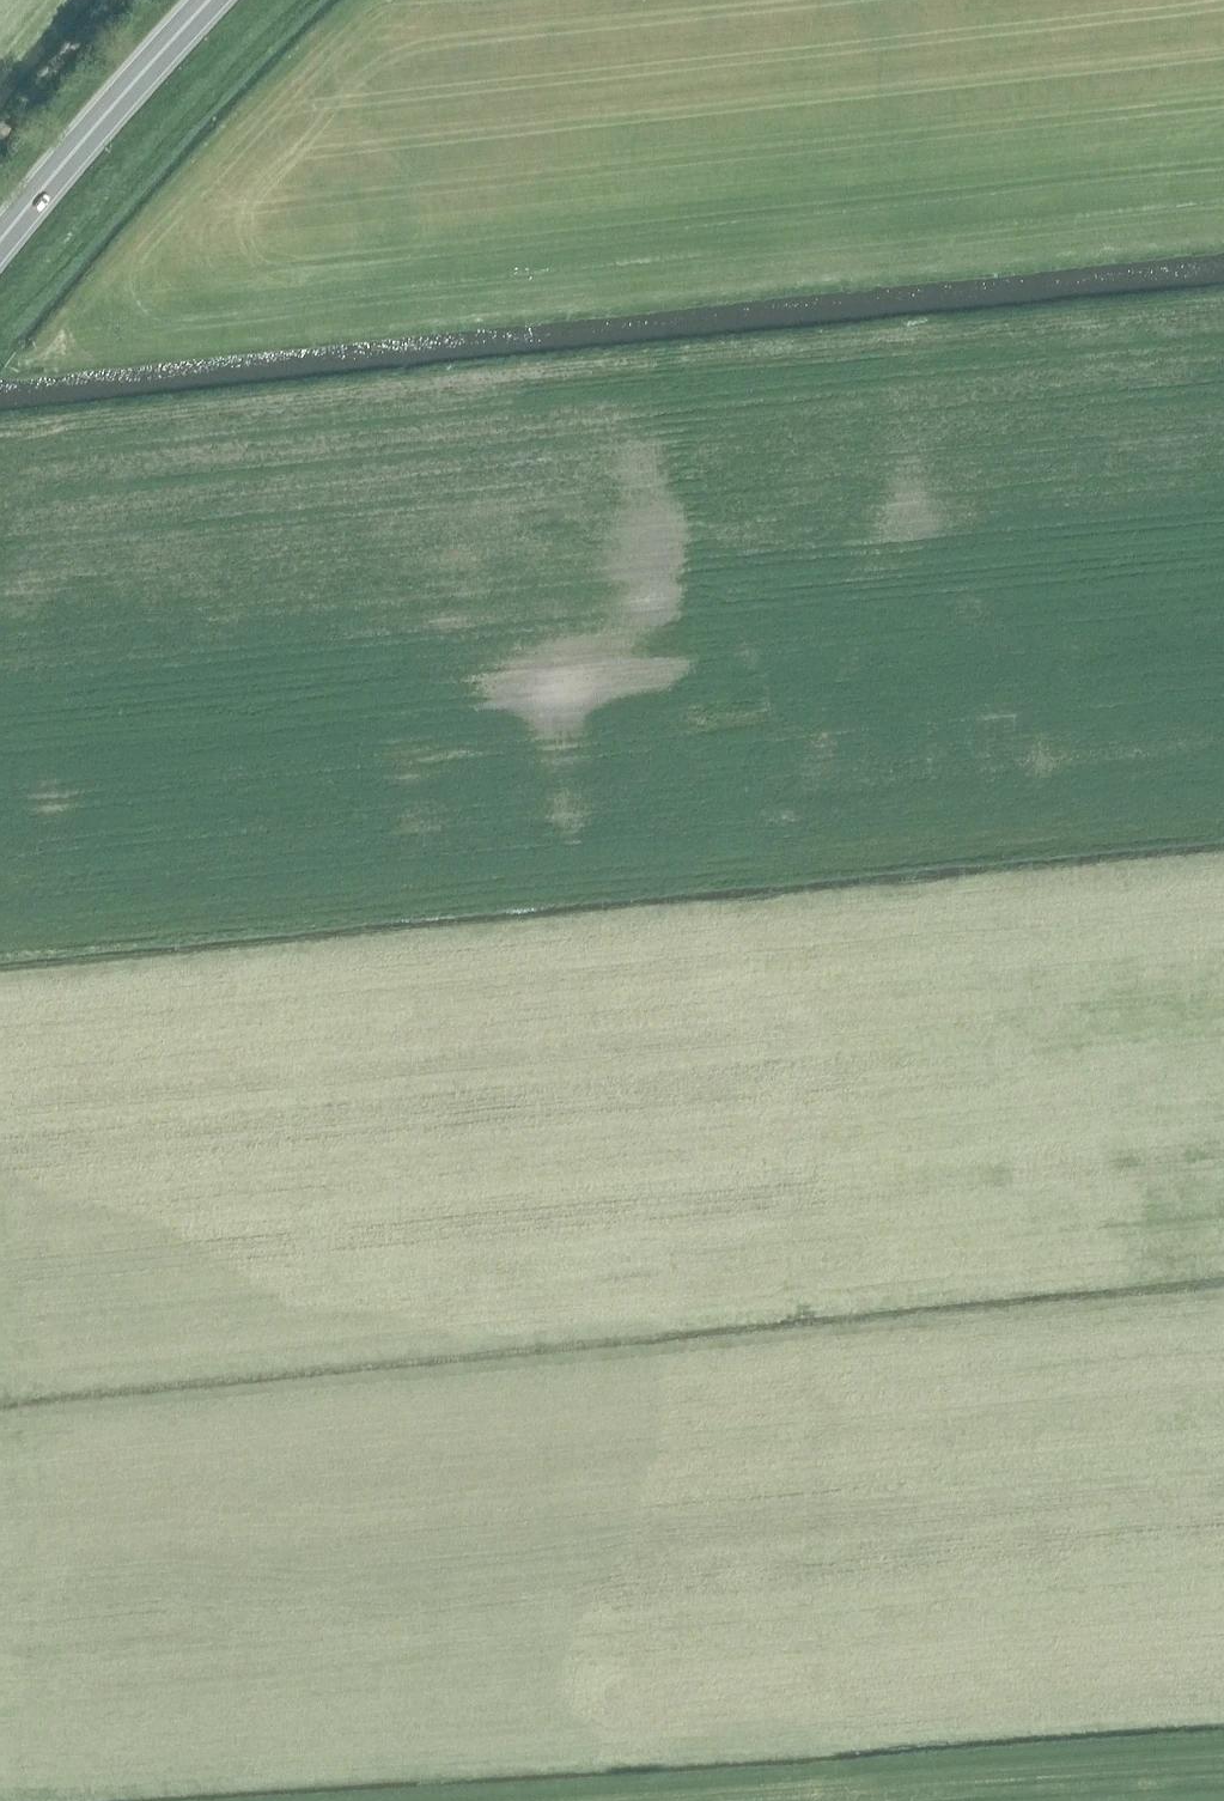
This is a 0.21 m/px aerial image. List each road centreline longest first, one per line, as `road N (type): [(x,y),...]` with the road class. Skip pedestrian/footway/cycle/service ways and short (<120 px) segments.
road 1 (trunk): [(0,244),(203,0)]

